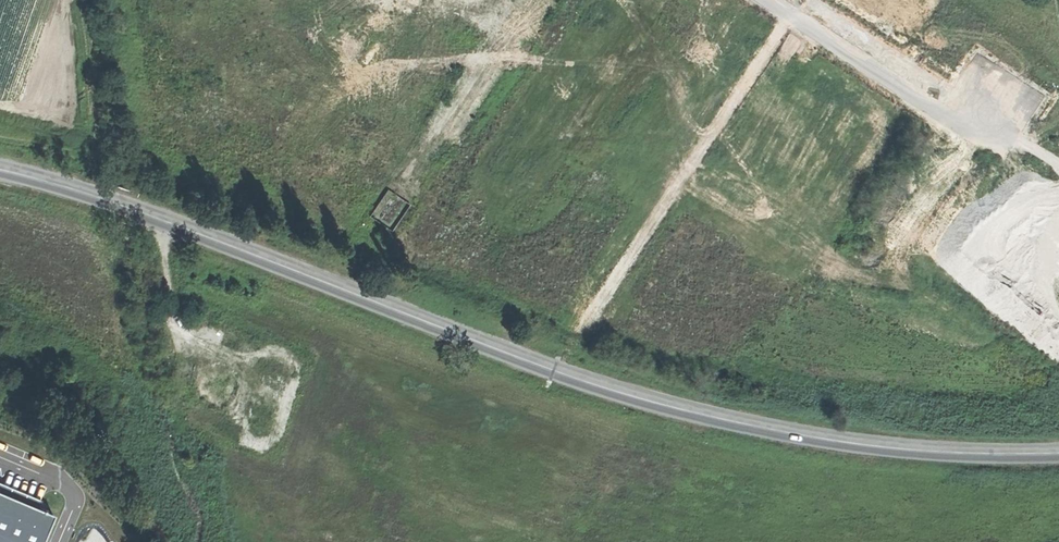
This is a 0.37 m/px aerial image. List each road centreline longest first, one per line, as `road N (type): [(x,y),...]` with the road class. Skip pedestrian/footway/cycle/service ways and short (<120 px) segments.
road 1 (secondary): [(0,169),(115,202),(525,361),(661,405),(856,444),(1058,453)]

